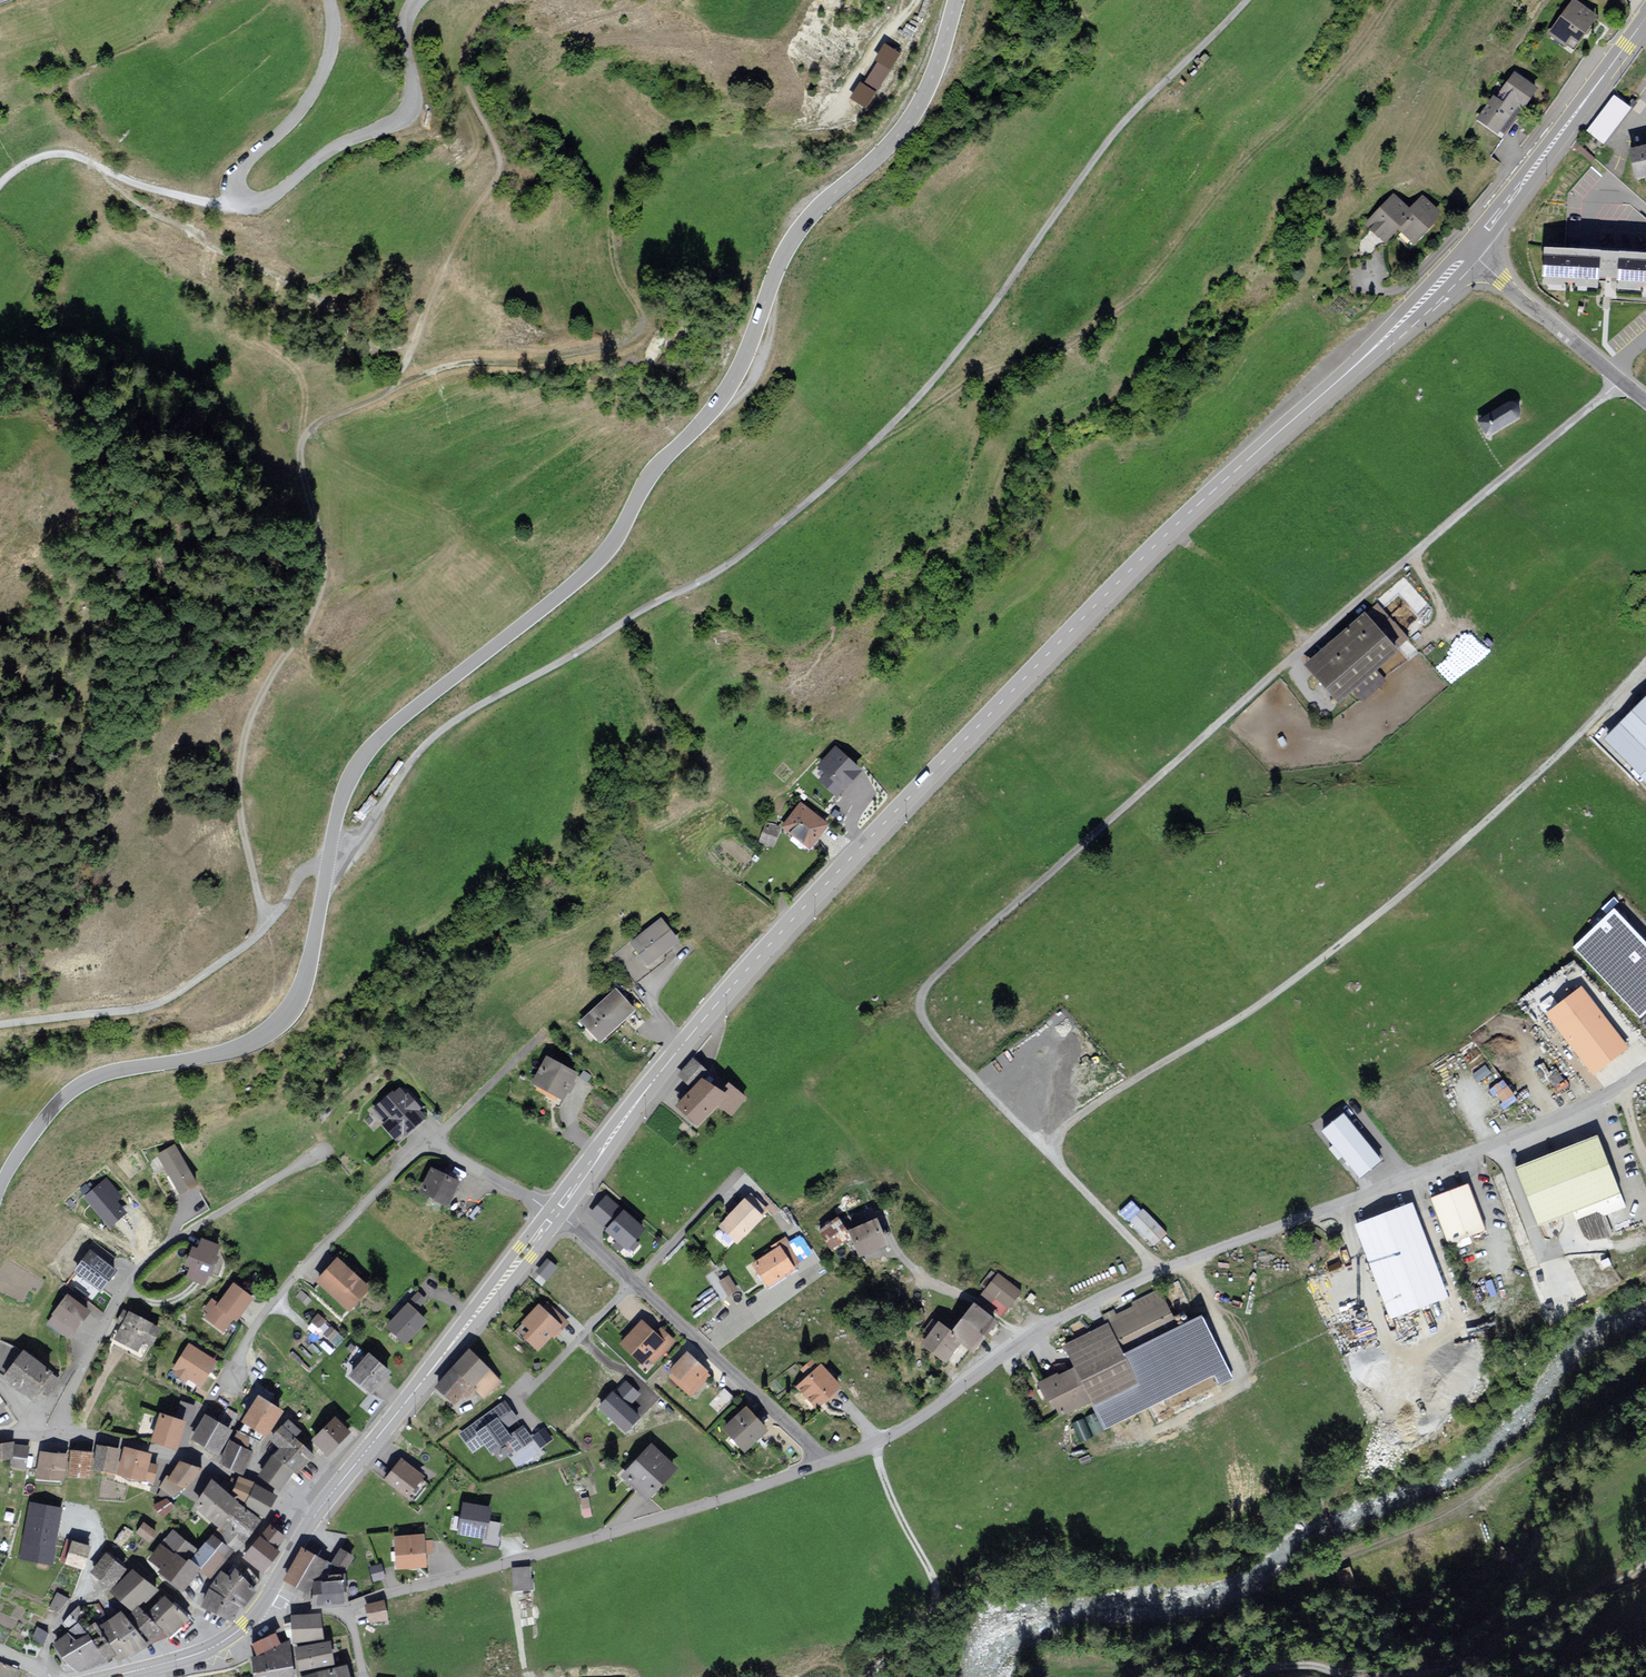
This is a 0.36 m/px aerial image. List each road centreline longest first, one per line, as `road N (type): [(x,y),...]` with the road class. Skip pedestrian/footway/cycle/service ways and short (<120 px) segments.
road 1 (secondary): [(0,1187),(45,1117),(76,1087),(233,1049),(284,1019),(306,974),(335,822),(357,766),(402,717),(607,551),(652,472),(731,382),(795,235),(916,112),(957,0)]
road 2 (secondary): [(1470,254),(1148,552),(778,934),(666,1065),(556,1214)]
road 3 (residential): [(1040,1142),(931,1036),(919,1013),(922,987),(1294,656),(1620,381)]
road 4 (residential): [(1645,660),(1553,758),(1371,922),(1270,999),(1040,1142)]
road 5 (track): [(1392,0),(1353,57),(1242,166),(1127,302),(1065,345),(980,377),(878,438)]
road 6 (track): [(268,922),(241,819),(239,769),(248,724),(322,585),(299,444),(322,421),(397,388)]
road 7 (unclassified): [(415,0),(406,18),(412,99),(404,115),(328,152),(274,195),(245,203),(237,190),(242,169),(294,119),(327,61),(328,0)]
road 8 (unclassified): [(342,1609),(820,1465)]
road 9 (unclassified): [(1187,1259),(1511,1138),(1645,1066)]
road 10 (track): [(397,388),(464,363),(607,349),(639,332),(642,319),(612,257),(607,225),(617,157)]
road 11 (residential): [(319,1155),(134,1272),(68,1386),(48,1437)]
road 12 (unclassified): [(820,1465),(898,1432),(1025,1342),(1156,1271)]
road 13 (secondary): [(556,1214),(314,1515)]
road 14 (track): [(0,1024),(155,1003),(243,947),(307,868),(327,867)]
road 15 (residential): [(556,1214),(773,1409),(820,1465)]
road 16 (residential): [(435,1146),(414,1152),(307,1262),(257,1324),(223,1386)]
road 17 (secondary): [(1645,15),(1470,254)]
road 18 (track): [(411,349),(456,239),(501,169),(468,85)]
road 19 (residential): [(48,1437),(124,1444),(216,1466),(314,1515)]
road 20 (track): [(871,1676),(932,1626),(941,1605),(872,1446)]
road 21 (track): [(1645,1566),(1446,1672),(1400,1676)]
road 22 (residential): [(1470,254),(1620,381)]
road 23 (secondary): [(266,1598),(208,1649),(109,1676)]
road 24 (residential): [(1040,1142),(1156,1271)]
road 25 (residential): [(539,1037),(435,1146)]
road 26 (track): [(99,167),(211,203),(239,198)]
road 27 (residential): [(556,1214),(435,1146)]

